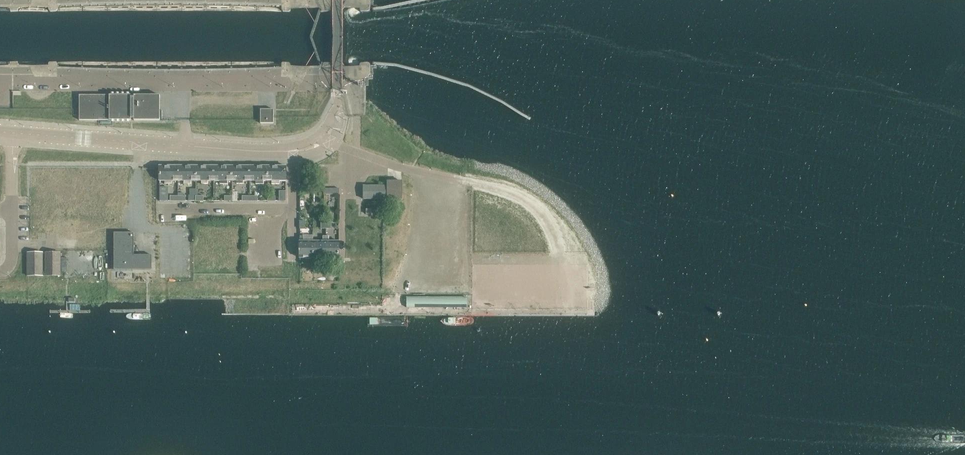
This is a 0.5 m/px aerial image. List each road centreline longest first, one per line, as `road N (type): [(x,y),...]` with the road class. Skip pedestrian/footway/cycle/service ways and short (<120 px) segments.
road 1 (tertiary): [(0,131),(316,147),(338,113),(338,0)]

